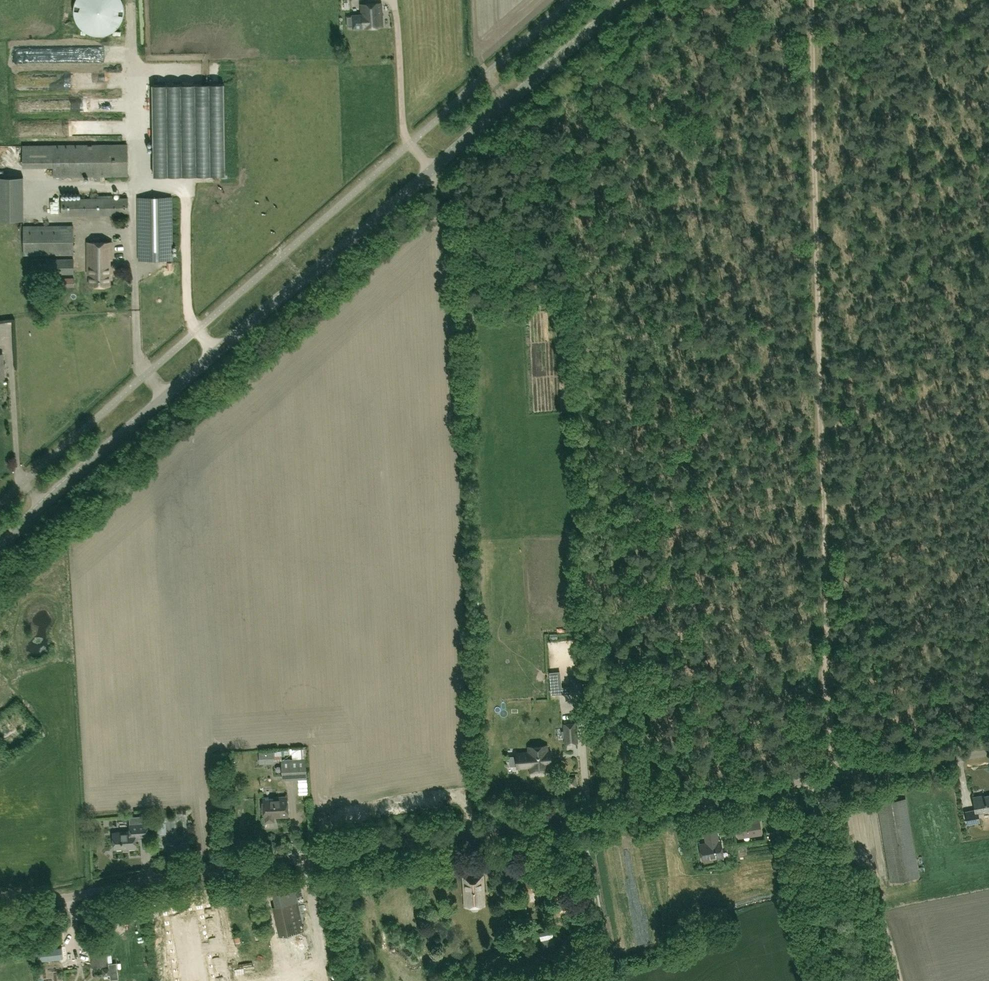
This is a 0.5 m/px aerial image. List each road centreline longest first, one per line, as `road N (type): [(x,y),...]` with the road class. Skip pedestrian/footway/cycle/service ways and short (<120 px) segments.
road 1 (tertiary): [(0,547),(625,0)]
road 2 (unclassified): [(0,908),(819,780)]
road 3 (track): [(833,778),(813,0)]
road 4 (unclassified): [(819,780),(840,856),(871,884),(897,980)]
road 5 (unclassified): [(819,780),(988,752)]

